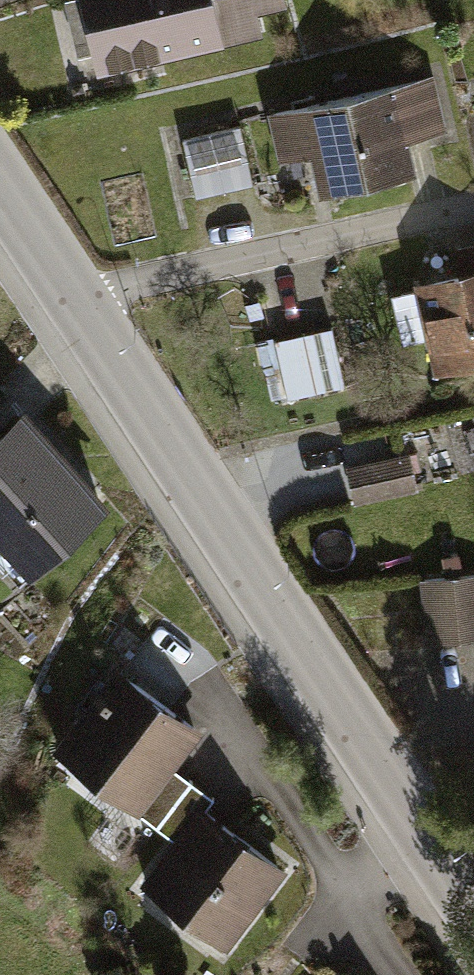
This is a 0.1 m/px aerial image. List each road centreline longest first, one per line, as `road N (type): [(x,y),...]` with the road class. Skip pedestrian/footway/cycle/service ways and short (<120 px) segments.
road 1 (tertiary): [(71,299),(473,919)]
road 2 (residential): [(473,208),(71,299)]
road 3 (tertiary): [(0,194),(71,299)]

